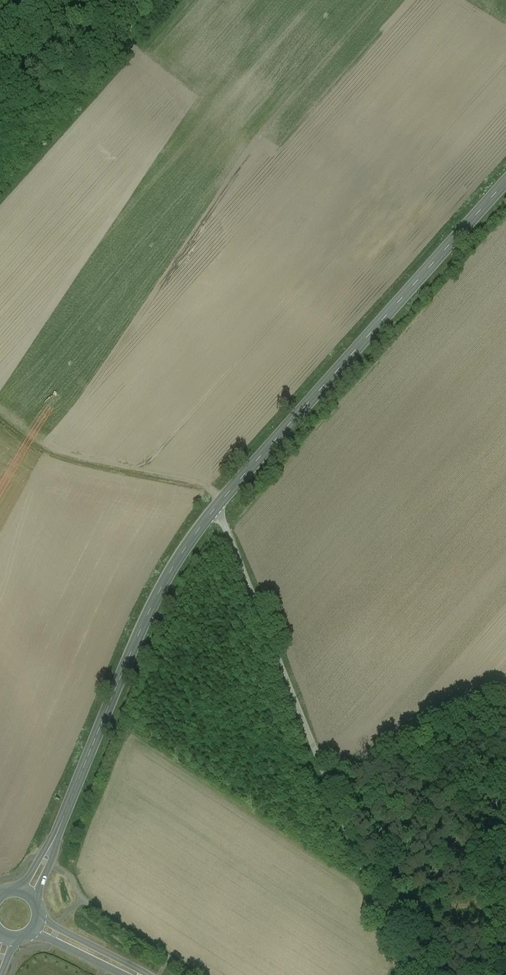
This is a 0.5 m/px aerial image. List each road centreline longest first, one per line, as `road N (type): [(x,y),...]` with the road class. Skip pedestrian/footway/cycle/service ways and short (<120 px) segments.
road 1 (unclassified): [(406,974),(225,527),(212,513)]
road 2 (tertiary): [(505,181),(212,513)]
road 3 (tertiary): [(212,513),(151,609),(27,893)]
road 4 (track): [(224,499),(200,485),(57,456),(21,438)]

